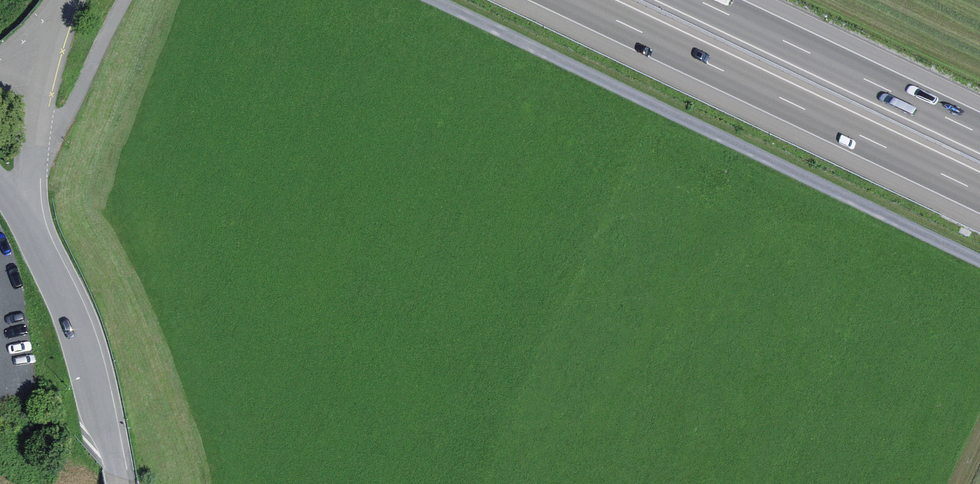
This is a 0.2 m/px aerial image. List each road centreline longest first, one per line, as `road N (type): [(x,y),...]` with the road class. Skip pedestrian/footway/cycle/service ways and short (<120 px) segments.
road 1 (track): [(979,258),(437,0)]
road 2 (motorway): [(582,0),(979,188)]
road 3 (motorway): [(979,128),(710,0)]
road 4 (residential): [(31,227),(75,313),(119,483)]
road 5 (residential): [(50,39),(31,227)]
road 6 (track): [(126,0),(75,110),(35,148)]

